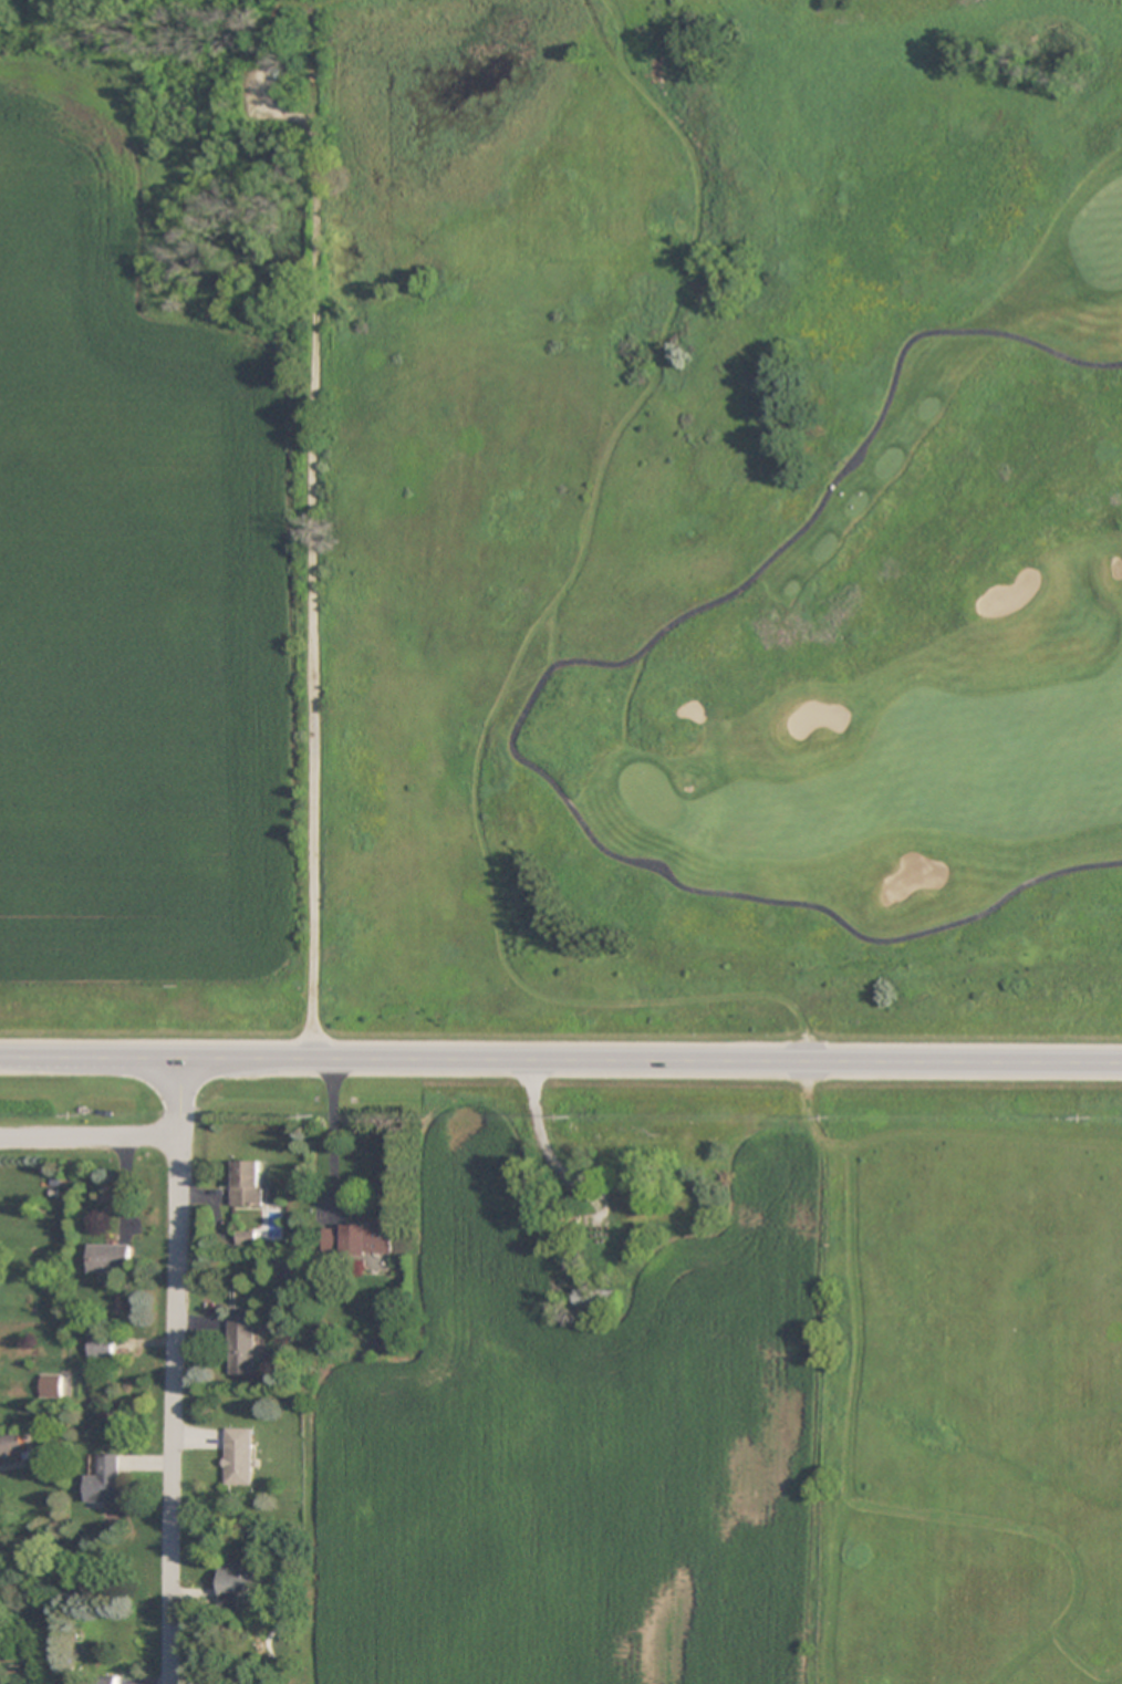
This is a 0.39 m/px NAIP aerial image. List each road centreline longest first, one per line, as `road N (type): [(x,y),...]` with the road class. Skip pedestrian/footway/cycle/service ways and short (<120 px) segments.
road 1 (primary): [(1121,1063),(0,1057)]
road 2 (residential): [(180,1059),(171,1683)]
road 3 (residential): [(177,1137),(0,1137)]

